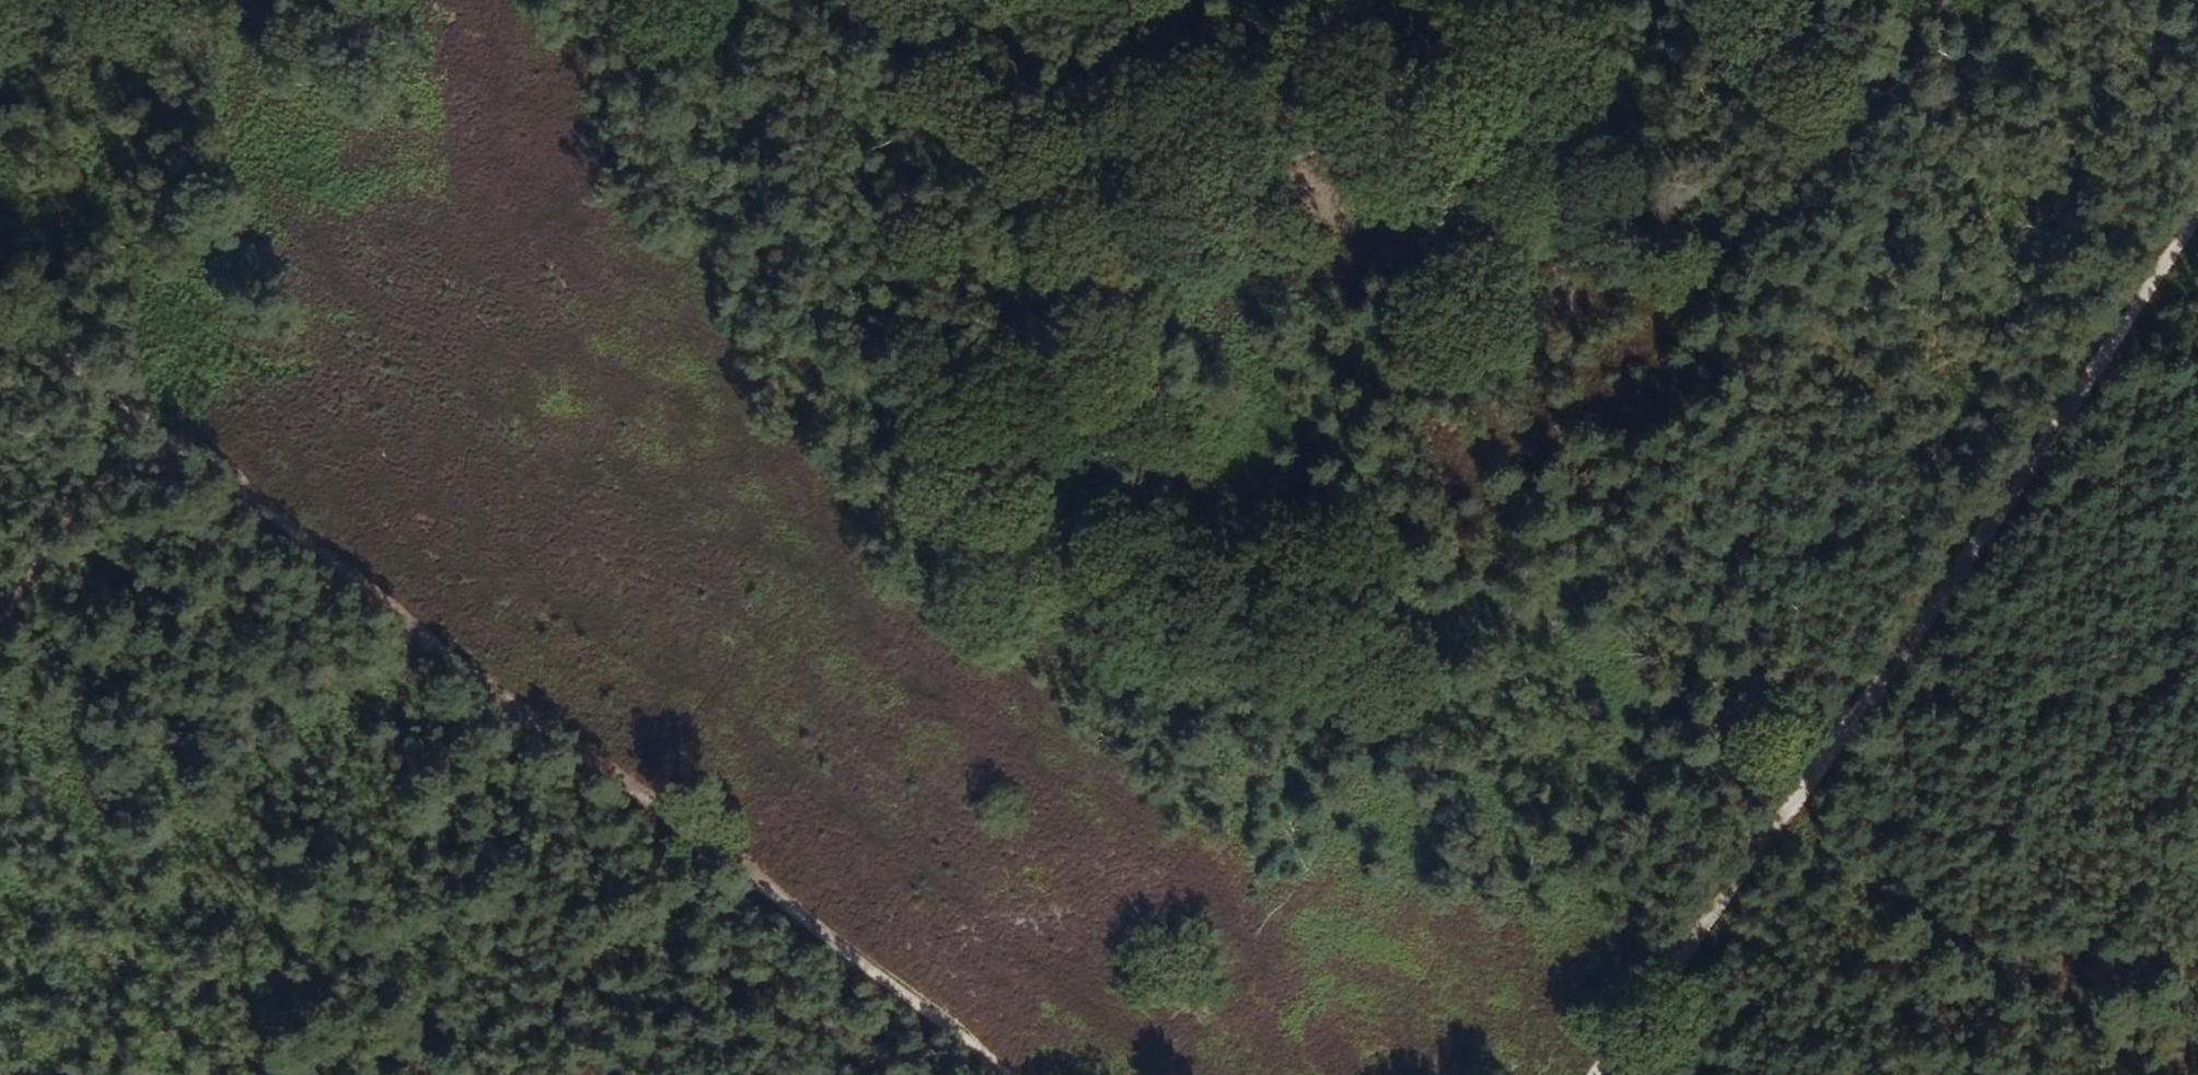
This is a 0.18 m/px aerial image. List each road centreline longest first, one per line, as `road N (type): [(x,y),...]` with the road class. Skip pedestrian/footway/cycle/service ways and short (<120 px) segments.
road 1 (track): [(976,1074),(0,356)]
road 2 (track): [(2197,214),(1605,1074)]
road 3 (track): [(85,421),(0,549)]

